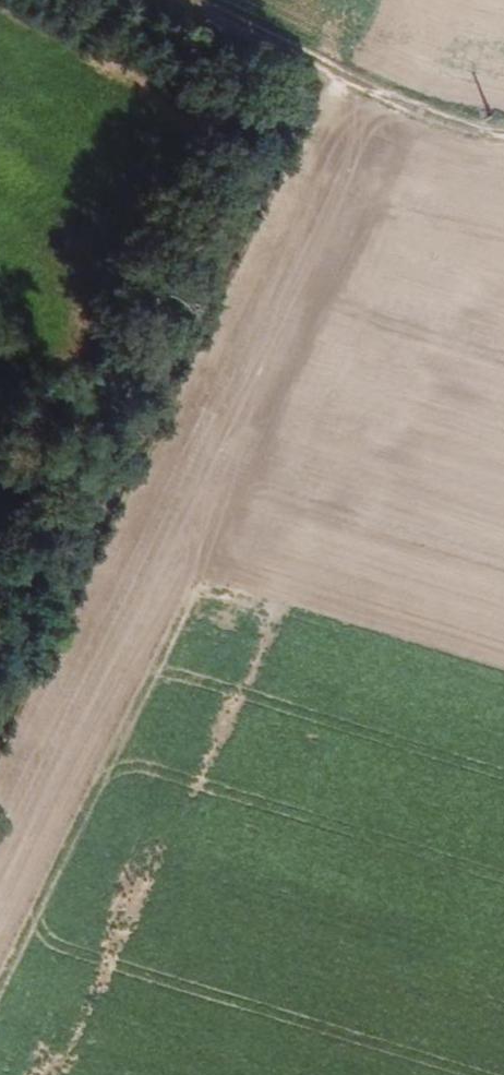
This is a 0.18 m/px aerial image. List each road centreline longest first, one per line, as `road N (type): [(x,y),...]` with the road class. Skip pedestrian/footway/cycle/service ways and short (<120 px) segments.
road 1 (track): [(503,125),(218,0)]

